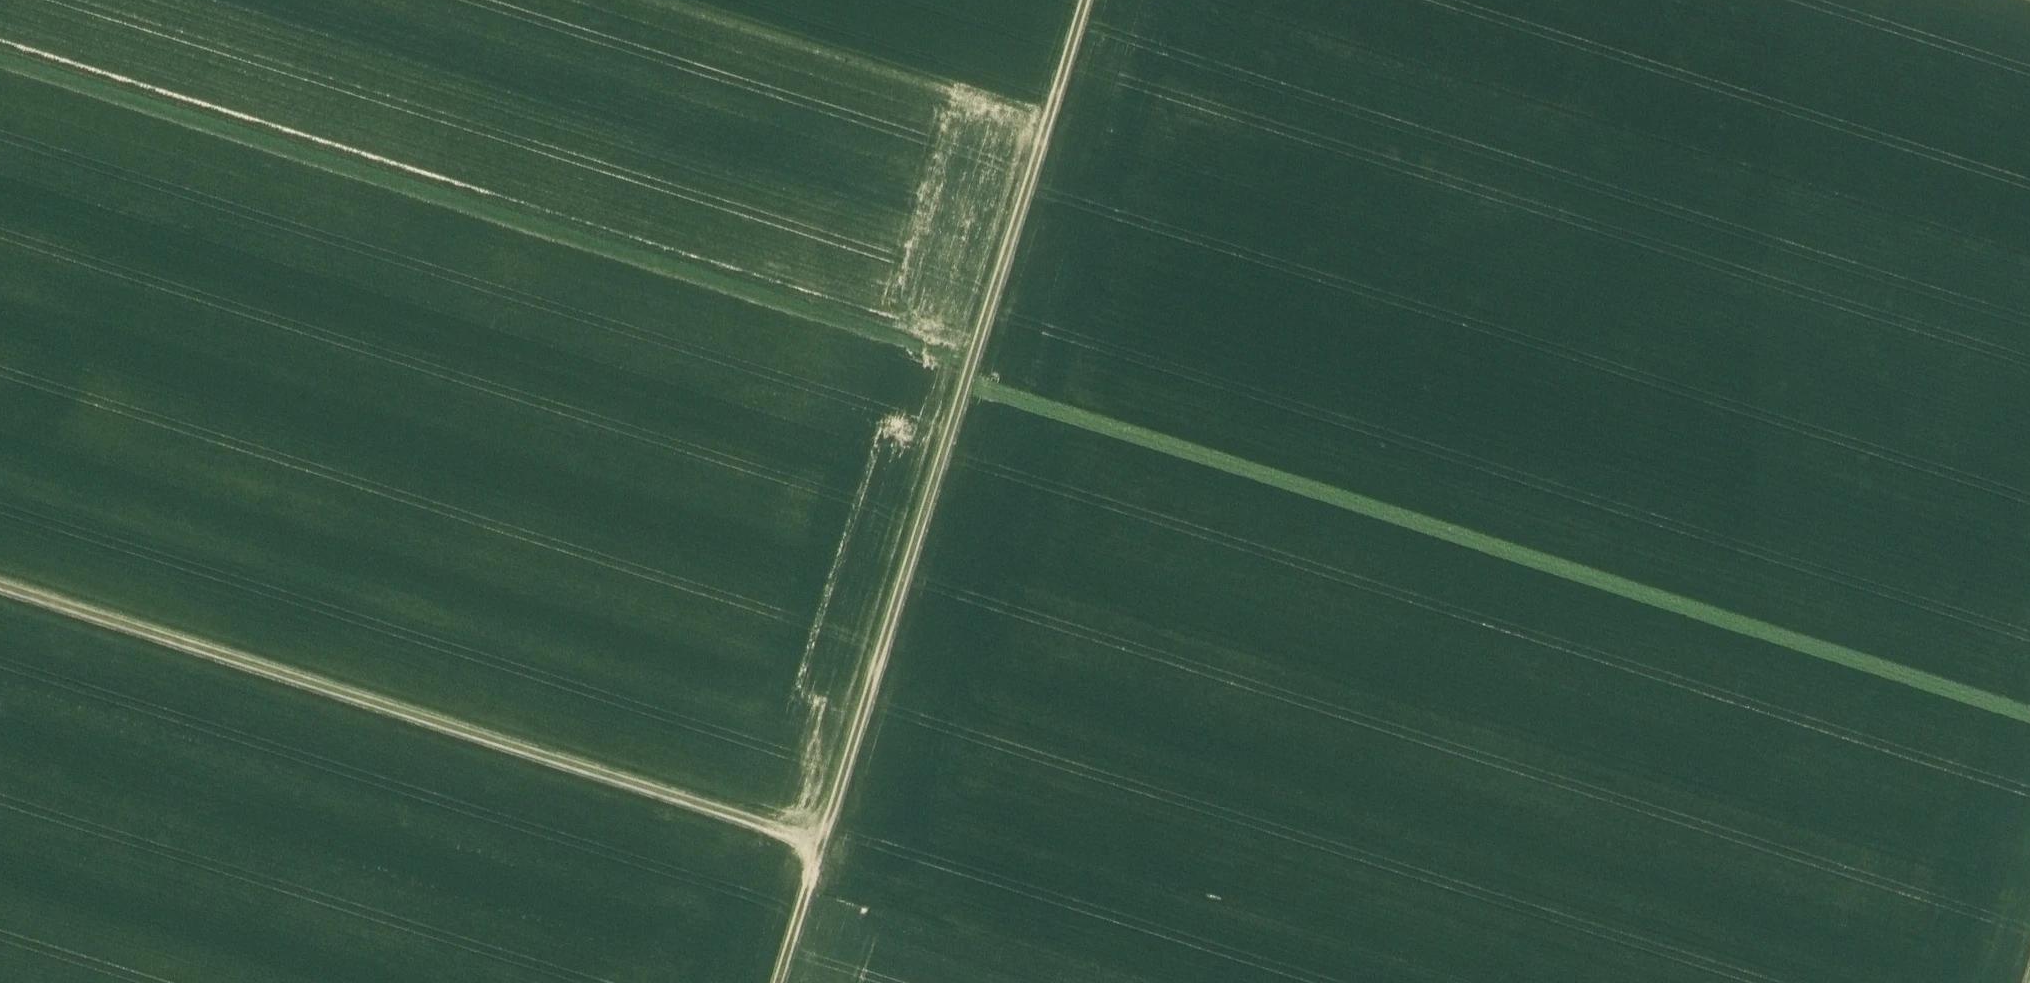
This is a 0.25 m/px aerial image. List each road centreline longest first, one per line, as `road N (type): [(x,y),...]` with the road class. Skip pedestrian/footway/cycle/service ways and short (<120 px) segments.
road 1 (track): [(777,982),(1087,0)]
road 2 (track): [(821,843),(0,590)]

